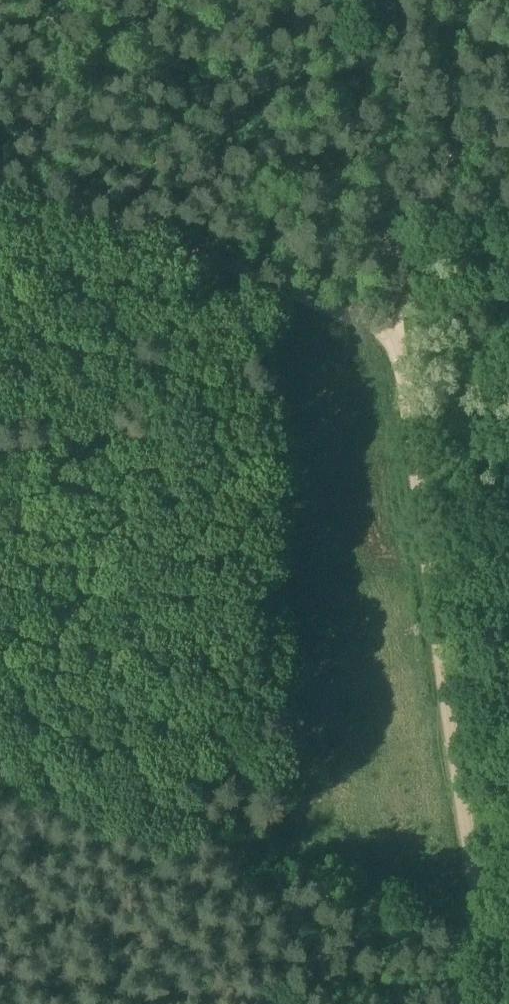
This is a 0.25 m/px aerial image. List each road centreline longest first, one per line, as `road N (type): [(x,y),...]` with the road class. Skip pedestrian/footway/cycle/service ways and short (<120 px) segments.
road 1 (unclassified): [(0,181),(398,333),(488,1003)]
road 2 (track): [(398,333),(356,0)]

